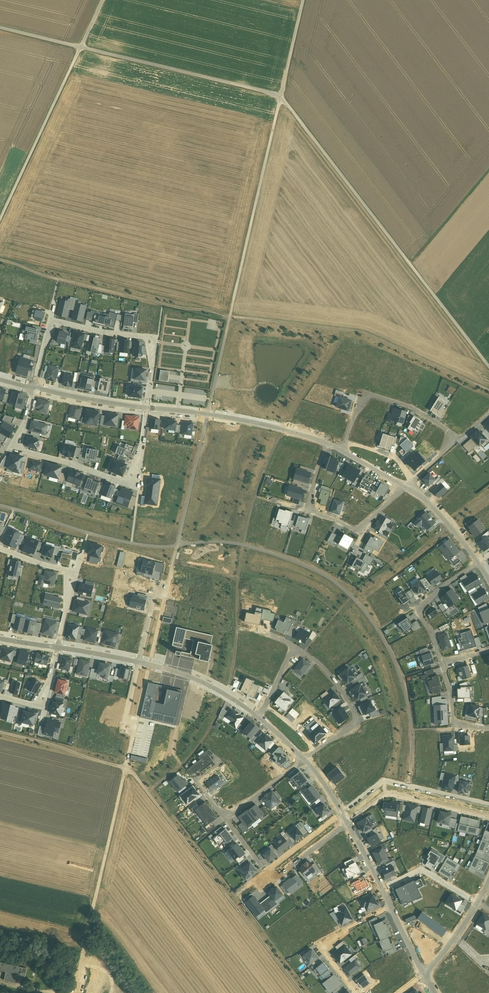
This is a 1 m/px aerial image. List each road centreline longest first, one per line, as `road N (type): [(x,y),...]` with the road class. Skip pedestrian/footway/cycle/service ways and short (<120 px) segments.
road 1 (track): [(137,719),(304,0)]
road 2 (track): [(0,28),(282,96),(488,365)]
road 3 (track): [(79,967),(137,719)]
road 4 (residential): [(35,388),(23,451),(124,483),(135,471),(148,408)]
road 5 (track): [(103,0),(0,219)]
road 6 (residential): [(35,388),(55,322),(145,336),(154,364),(148,408)]
road 7 (residential): [(148,408),(245,421),(328,443)]
road 8 (residential): [(304,760),(355,718),(327,671),(295,648)]
road 9 (residential): [(488,805),(385,781),(342,812)]
road 10 (residential): [(342,451),(370,394),(412,408),(451,440)]
road 11 (residential): [(348,823),(390,793),(488,817)]
road 12 (residential): [(443,665),(420,609),(479,563)]
road 13 (residential): [(356,992),(323,946),(391,907)]
road 14 (track): [(410,264),(488,170)]

